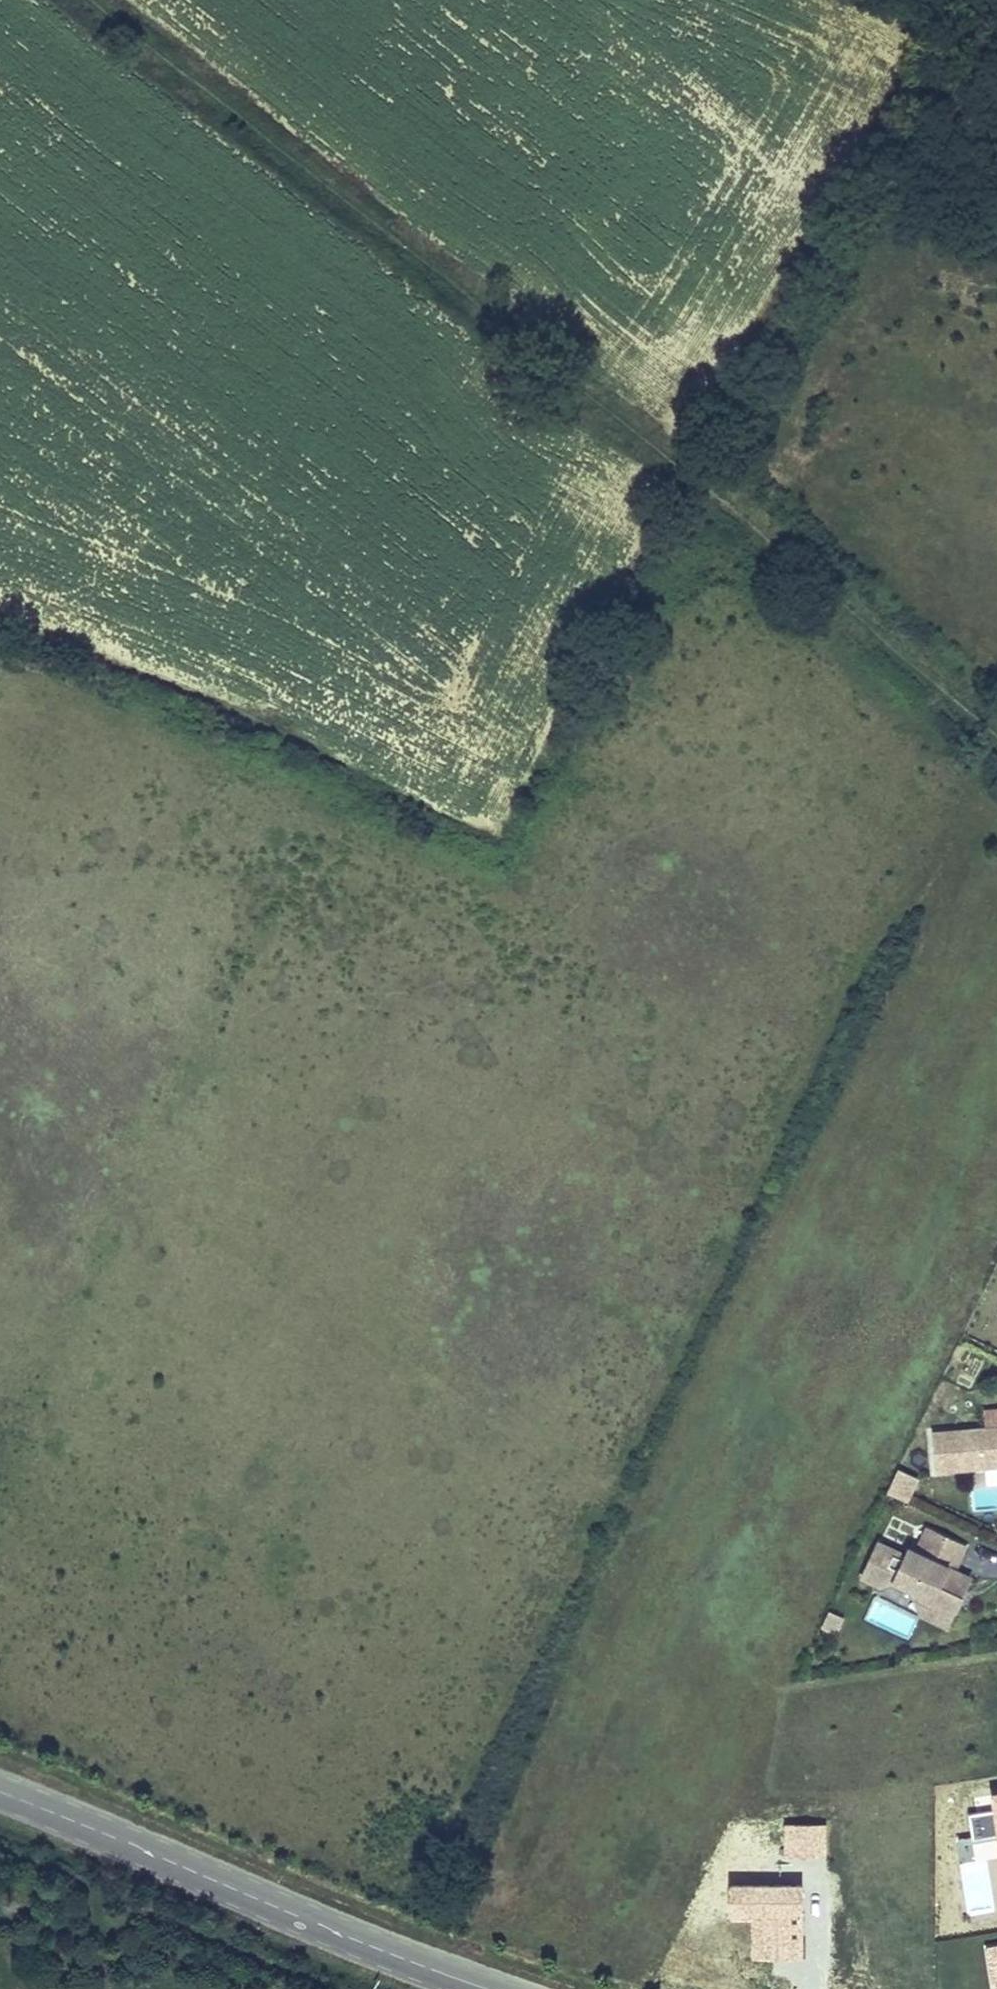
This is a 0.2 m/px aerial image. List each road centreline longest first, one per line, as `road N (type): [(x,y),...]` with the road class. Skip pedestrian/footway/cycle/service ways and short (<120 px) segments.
road 1 (track): [(996,739),(96,0)]
road 2 (tertiary): [(495,1988),(0,1787)]

